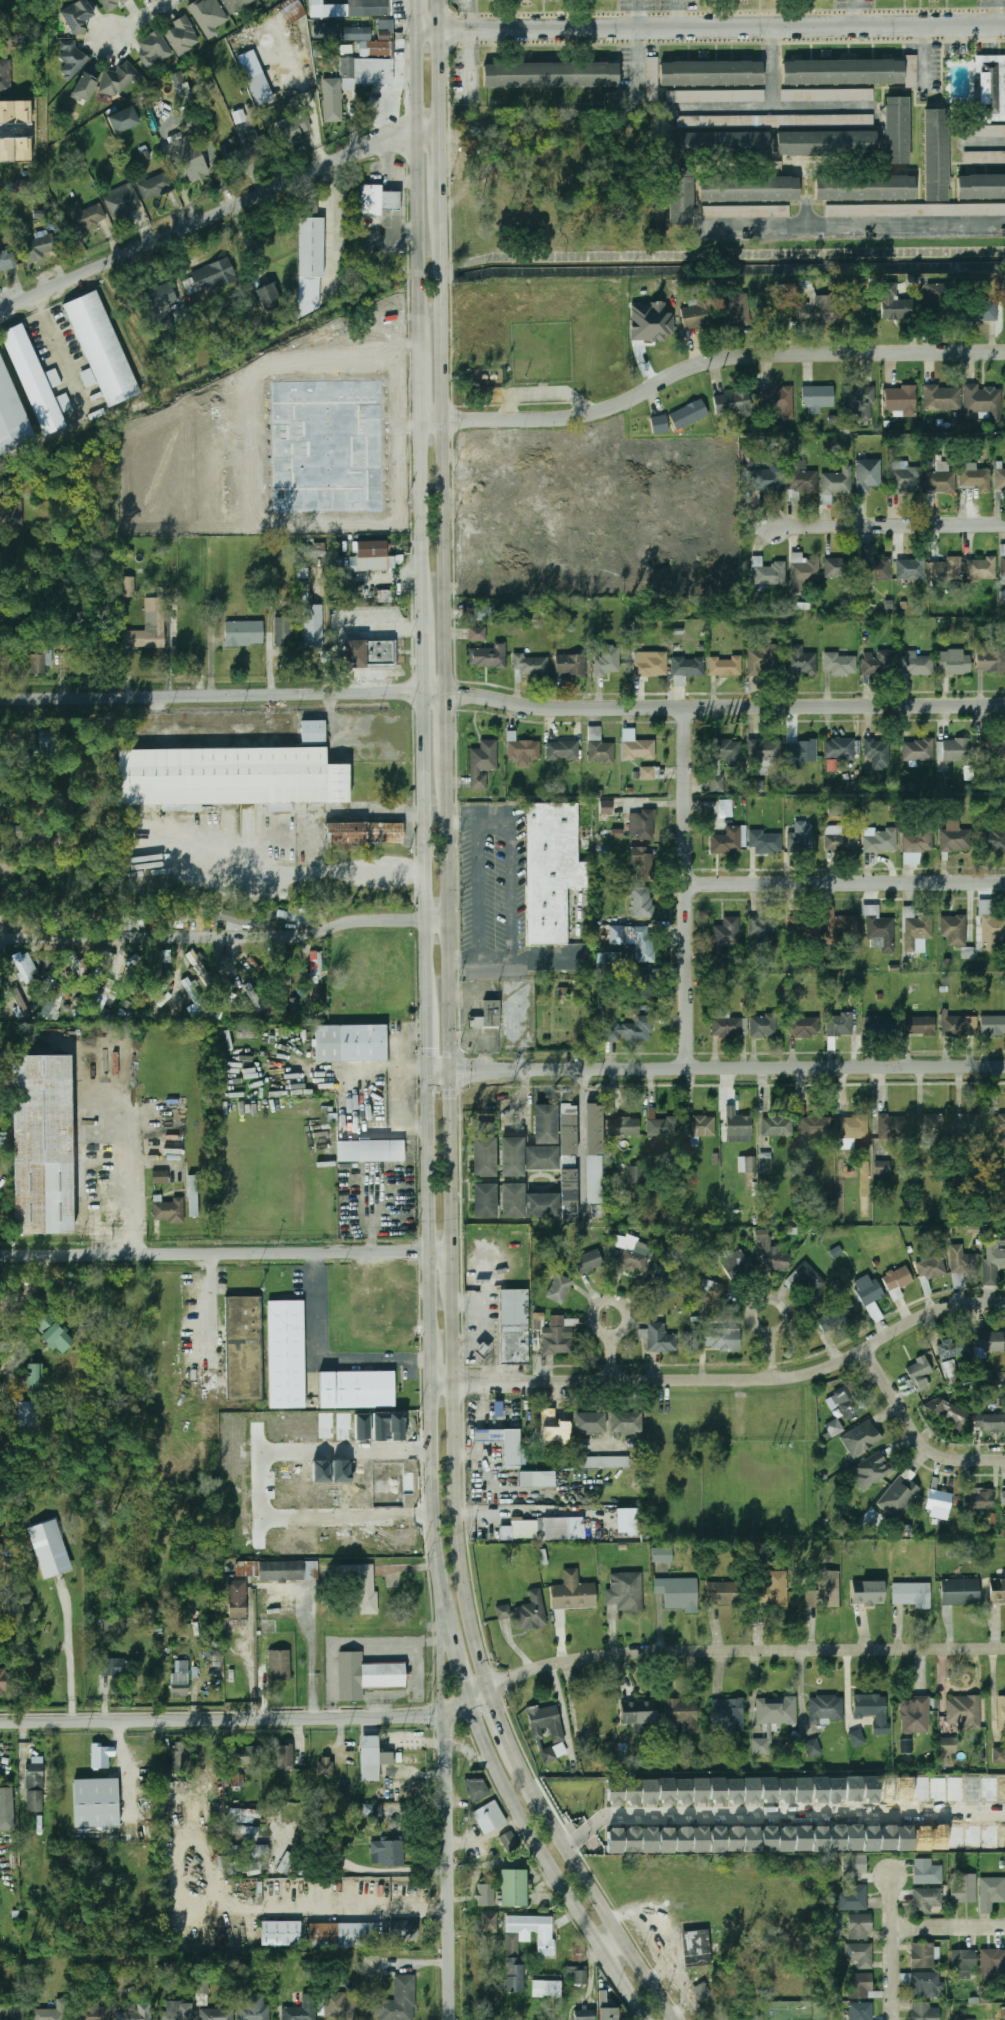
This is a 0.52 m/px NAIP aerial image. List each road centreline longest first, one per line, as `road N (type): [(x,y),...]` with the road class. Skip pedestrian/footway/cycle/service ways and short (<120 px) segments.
road 1 (residential): [(421,421),(587,414),(735,354),(1004,350)]
road 2 (residential): [(432,1378),(809,1378),(952,1309),(1004,1305)]
road 3 (residential): [(417,30),(1004,26)]
road 4 (tertiary): [(1004,1067),(429,1067)]
road 5 (residential): [(1004,705),(560,707),(450,692)]
road 6 (residential): [(1004,1650),(630,1655),(551,1667),(487,1688)]
road 7 (tertiary): [(487,1688),(421,1720),(0,1723)]
road 8 (secondary): [(450,692),(443,210)]
road 9 (residential): [(441,123),(400,132),(0,310)]
road 10 (secondary): [(455,1245),(450,767)]
road 11 (residential): [(455,1245),(0,1251)]
road 12 (residential): [(450,692),(0,699)]
road 13 (residential): [(565,1846),(611,1815),(1004,1811)]
road 14 (secondary): [(487,1688),(465,1583),(457,1294)]
road 15 (secondary): [(466,1696),(516,1806),(646,2019)]
road 16 (residential): [(689,1070),(687,707)]
road 17 (secondary): [(426,689),(429,1005)]
road 18 (residential): [(688,882),(1004,881)]
road 19 (secondary): [(675,2019),(514,1757)]
road 20 (tertiary): [(452,2019),(442,1712)]
road 21 (secondary): [(417,30),(420,337)]
road 22 (secondary): [(429,1067),(432,1332)]
road 23 (secondary): [(432,1378),(433,1498),(447,1622)]
road 24 (residential): [(771,526),(1004,523)]
road 25 (residential): [(869,1352),(925,1448),(960,1462),(1004,1462)]
road 26 (secondary): [(421,421),(424,600)]
road 27 (residential): [(894,2019),(889,1878)]
road 28 (secondary): [(441,123),(441,0)]

